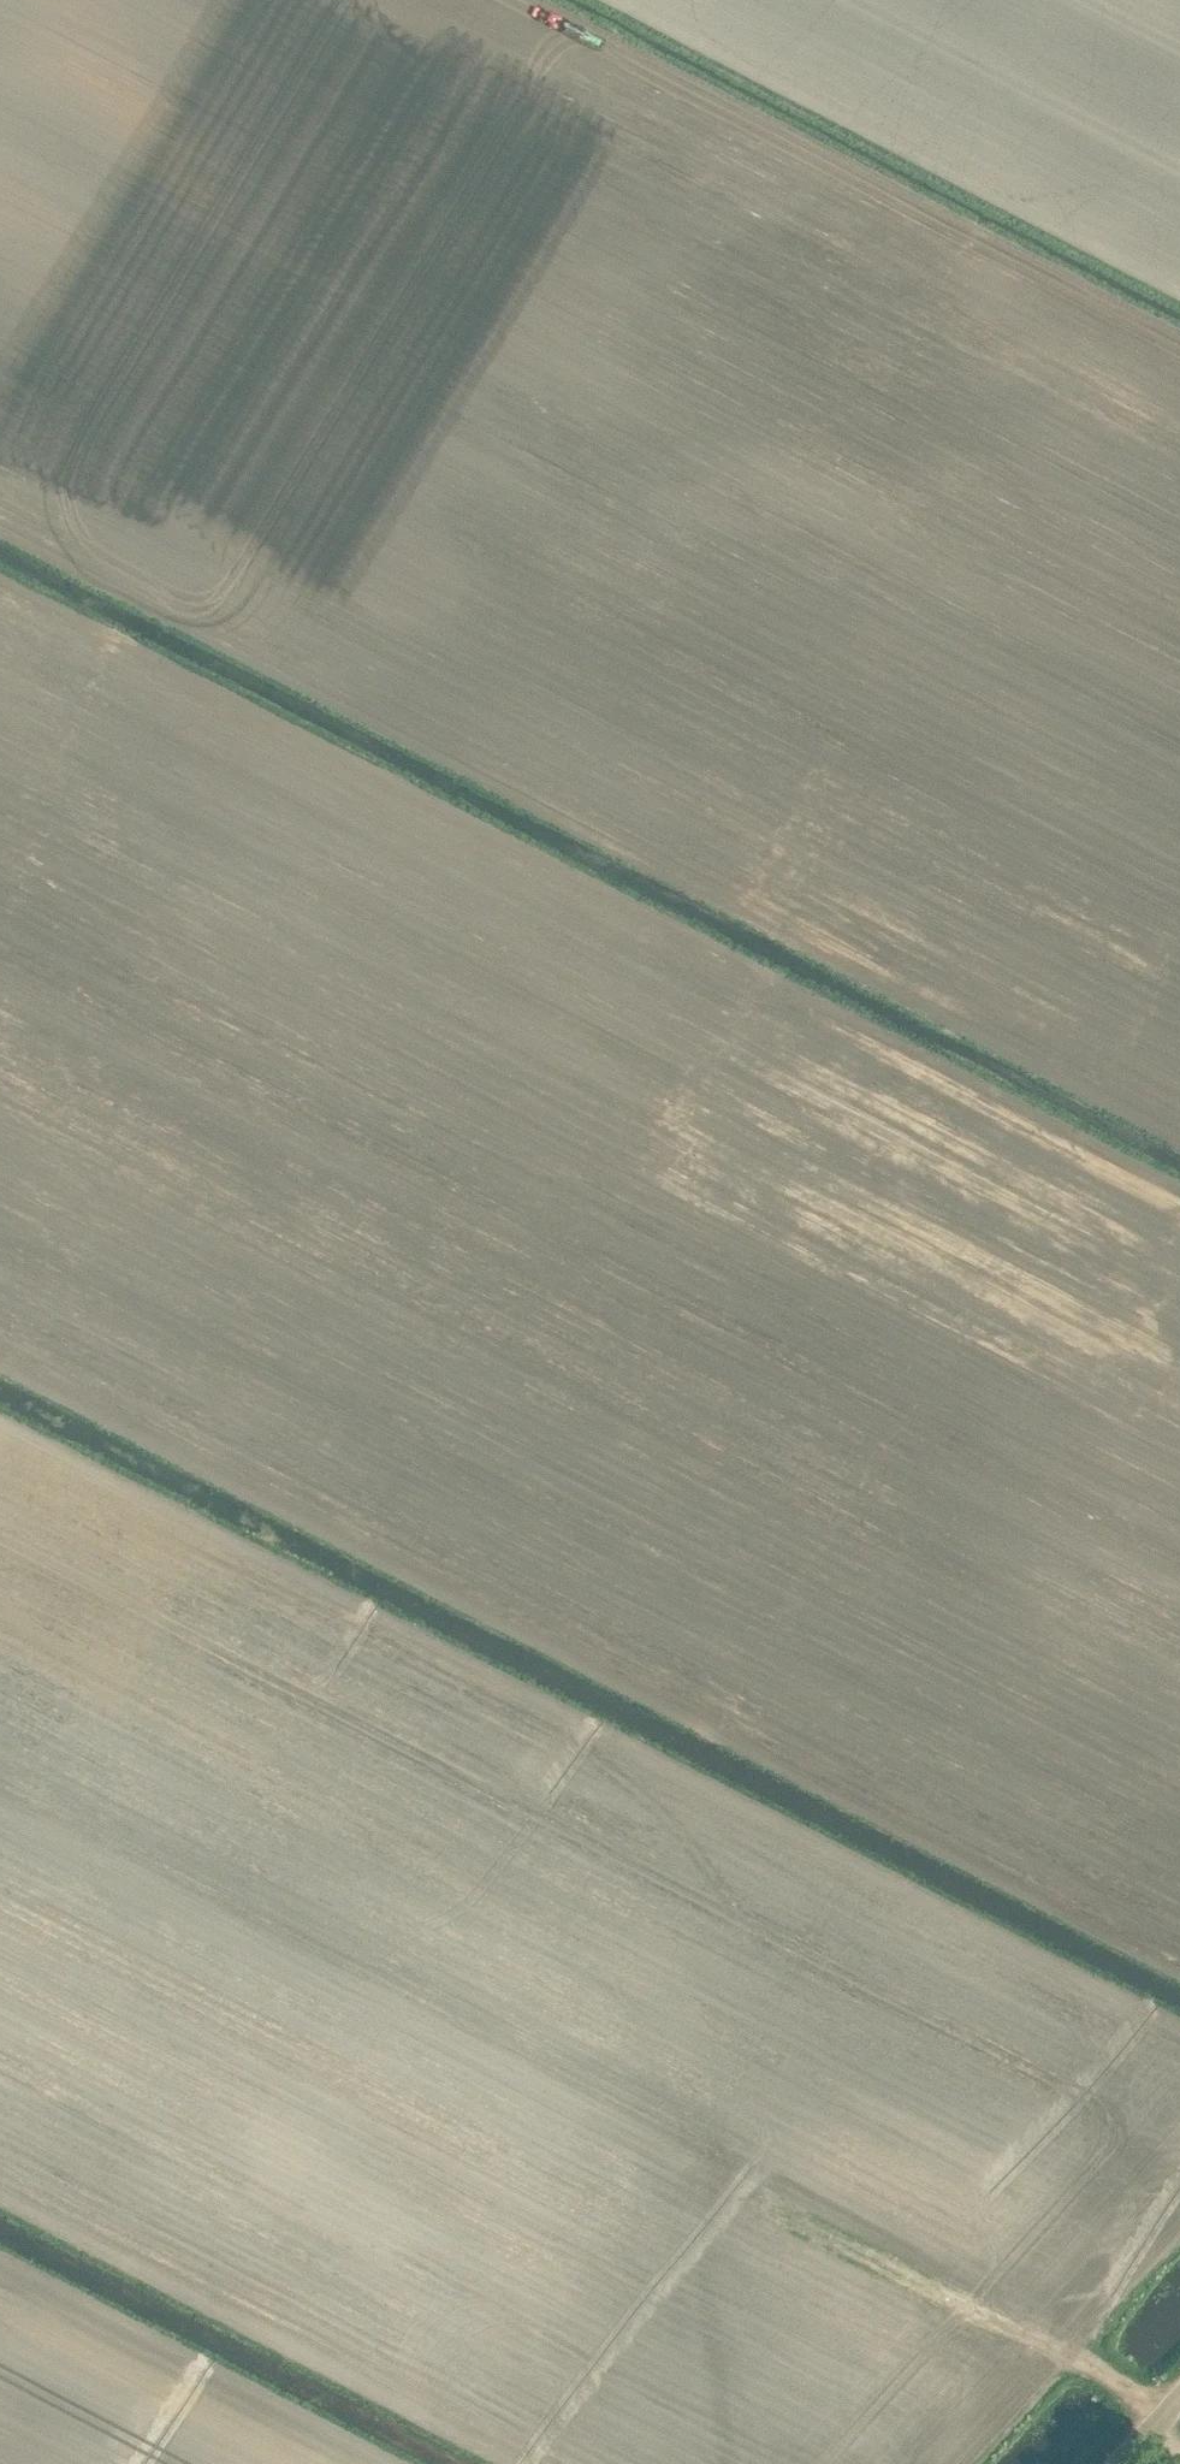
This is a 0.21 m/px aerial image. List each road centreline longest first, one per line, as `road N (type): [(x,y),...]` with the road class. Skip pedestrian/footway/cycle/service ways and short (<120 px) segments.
road 1 (track): [(1168,2426),(1092,2367),(788,2227)]

